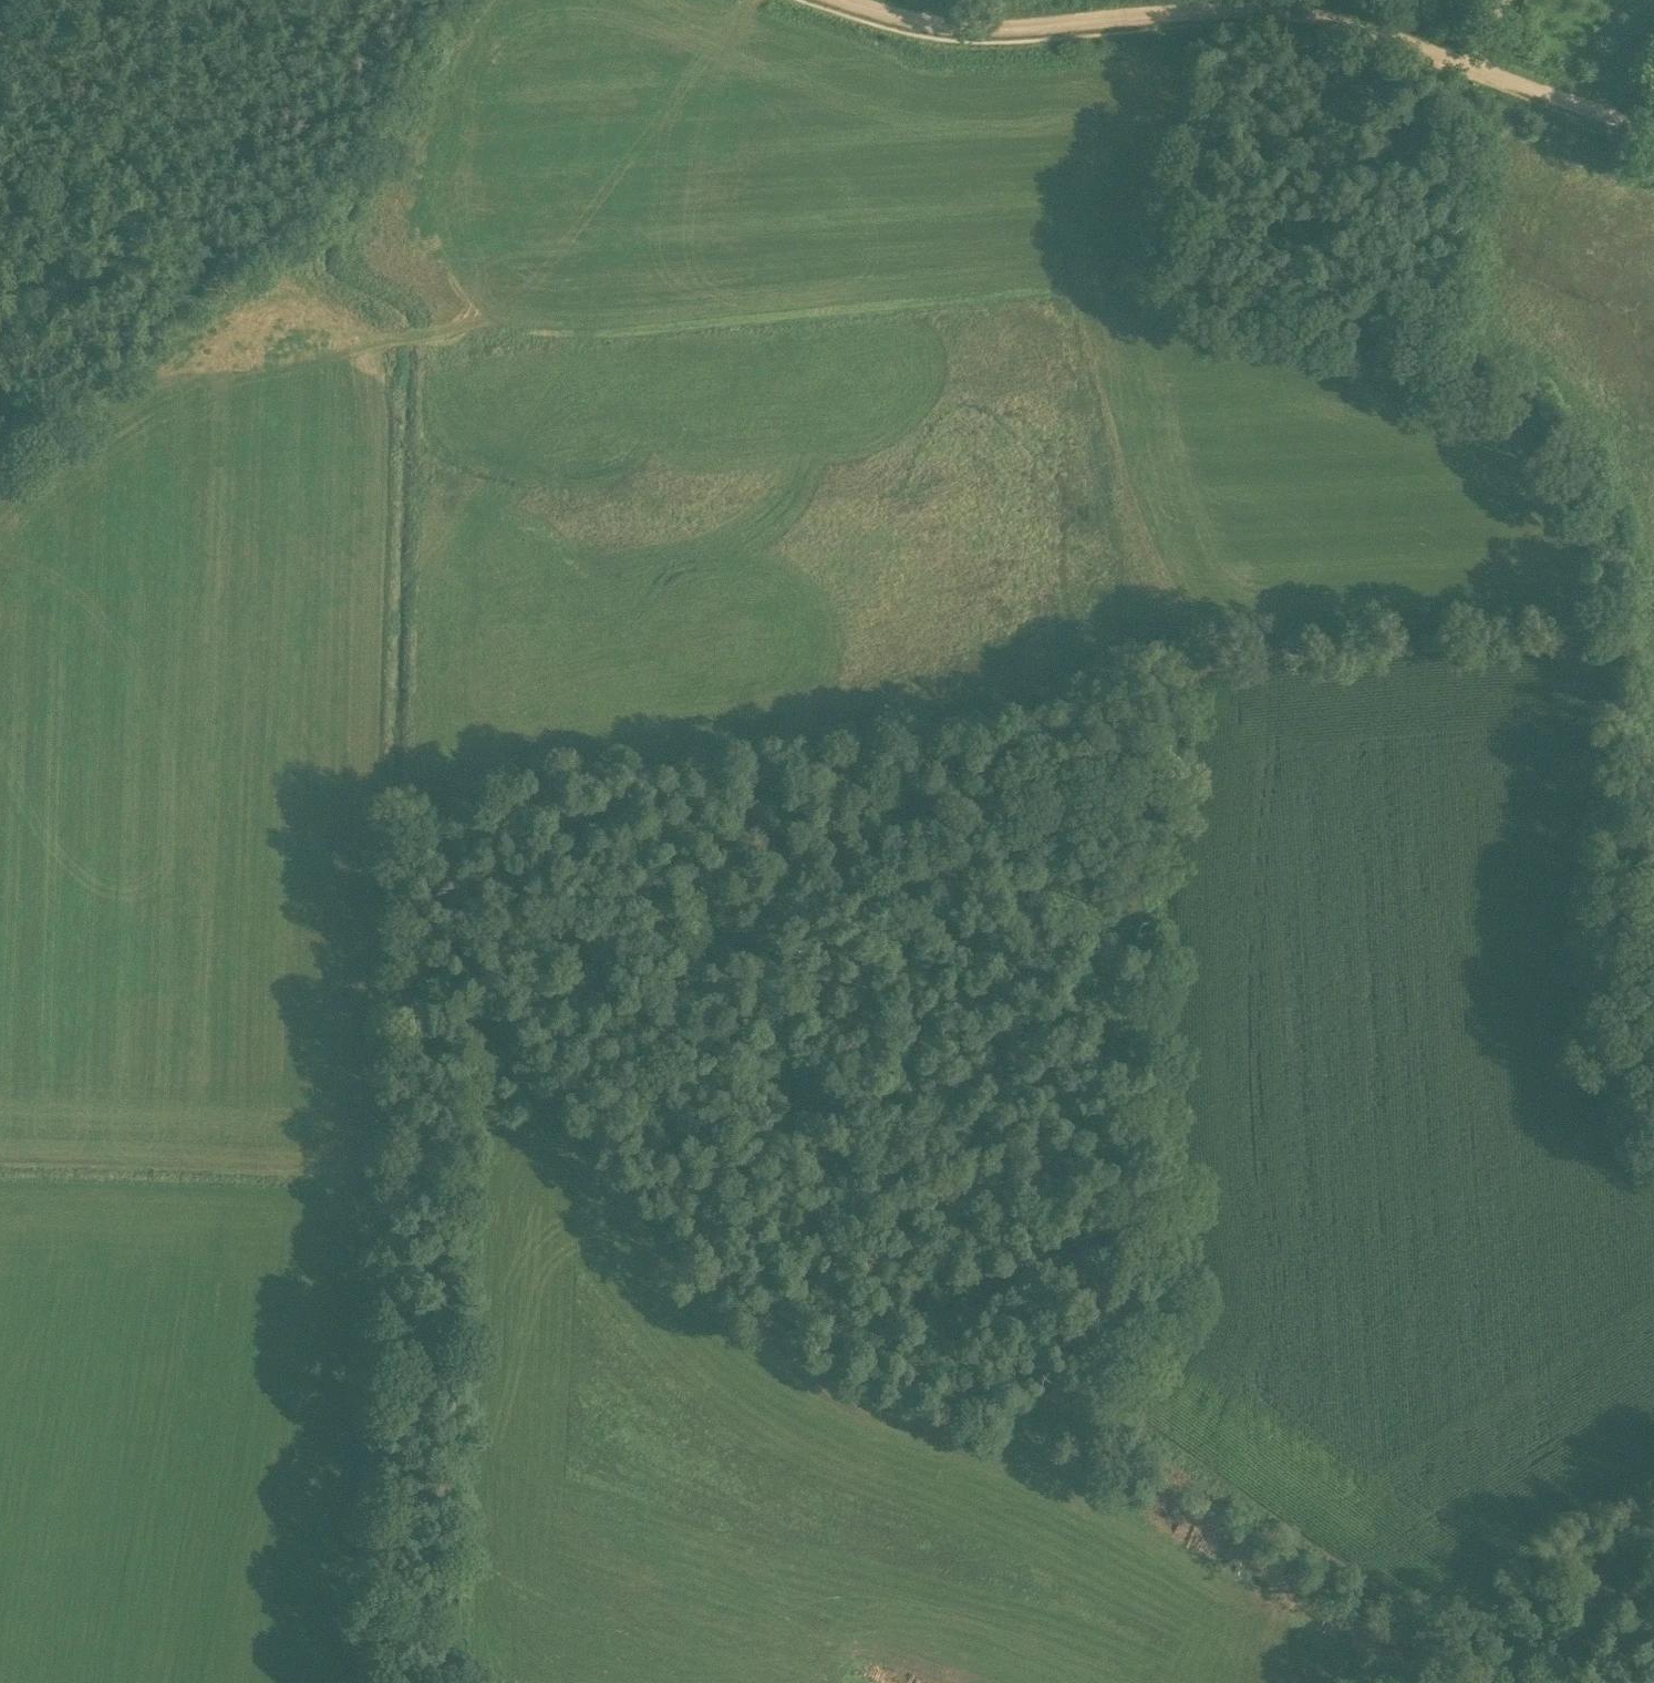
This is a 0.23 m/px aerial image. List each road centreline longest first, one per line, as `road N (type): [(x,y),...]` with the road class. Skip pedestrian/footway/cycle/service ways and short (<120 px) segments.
road 1 (track): [(1653,131),(1412,44),(1292,14),(1191,12),(978,29),(844,0)]
road 2 (track): [(429,0),(291,244)]
road 3 (track): [(1470,1682),(1653,1574)]

